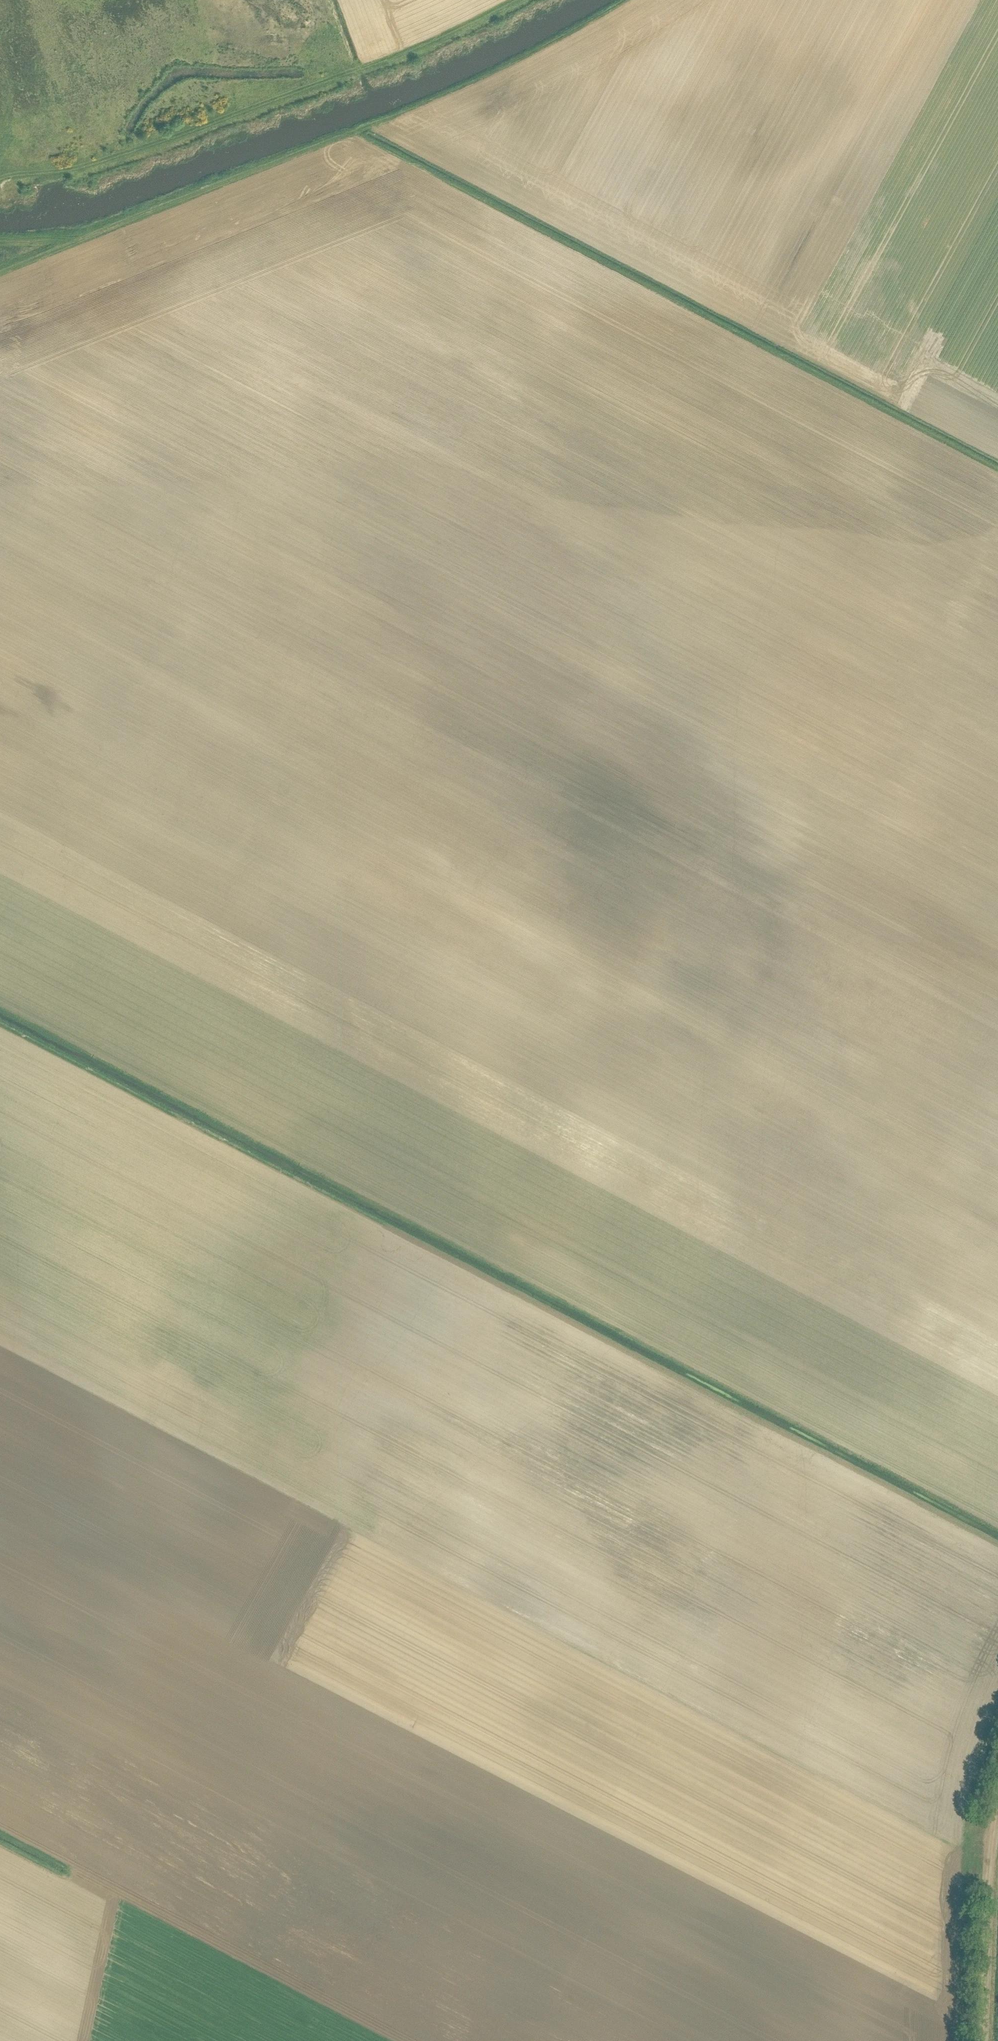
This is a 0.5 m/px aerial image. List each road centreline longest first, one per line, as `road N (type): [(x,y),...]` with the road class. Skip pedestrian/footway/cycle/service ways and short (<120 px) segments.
road 1 (track): [(983,2040),(997,1811)]

